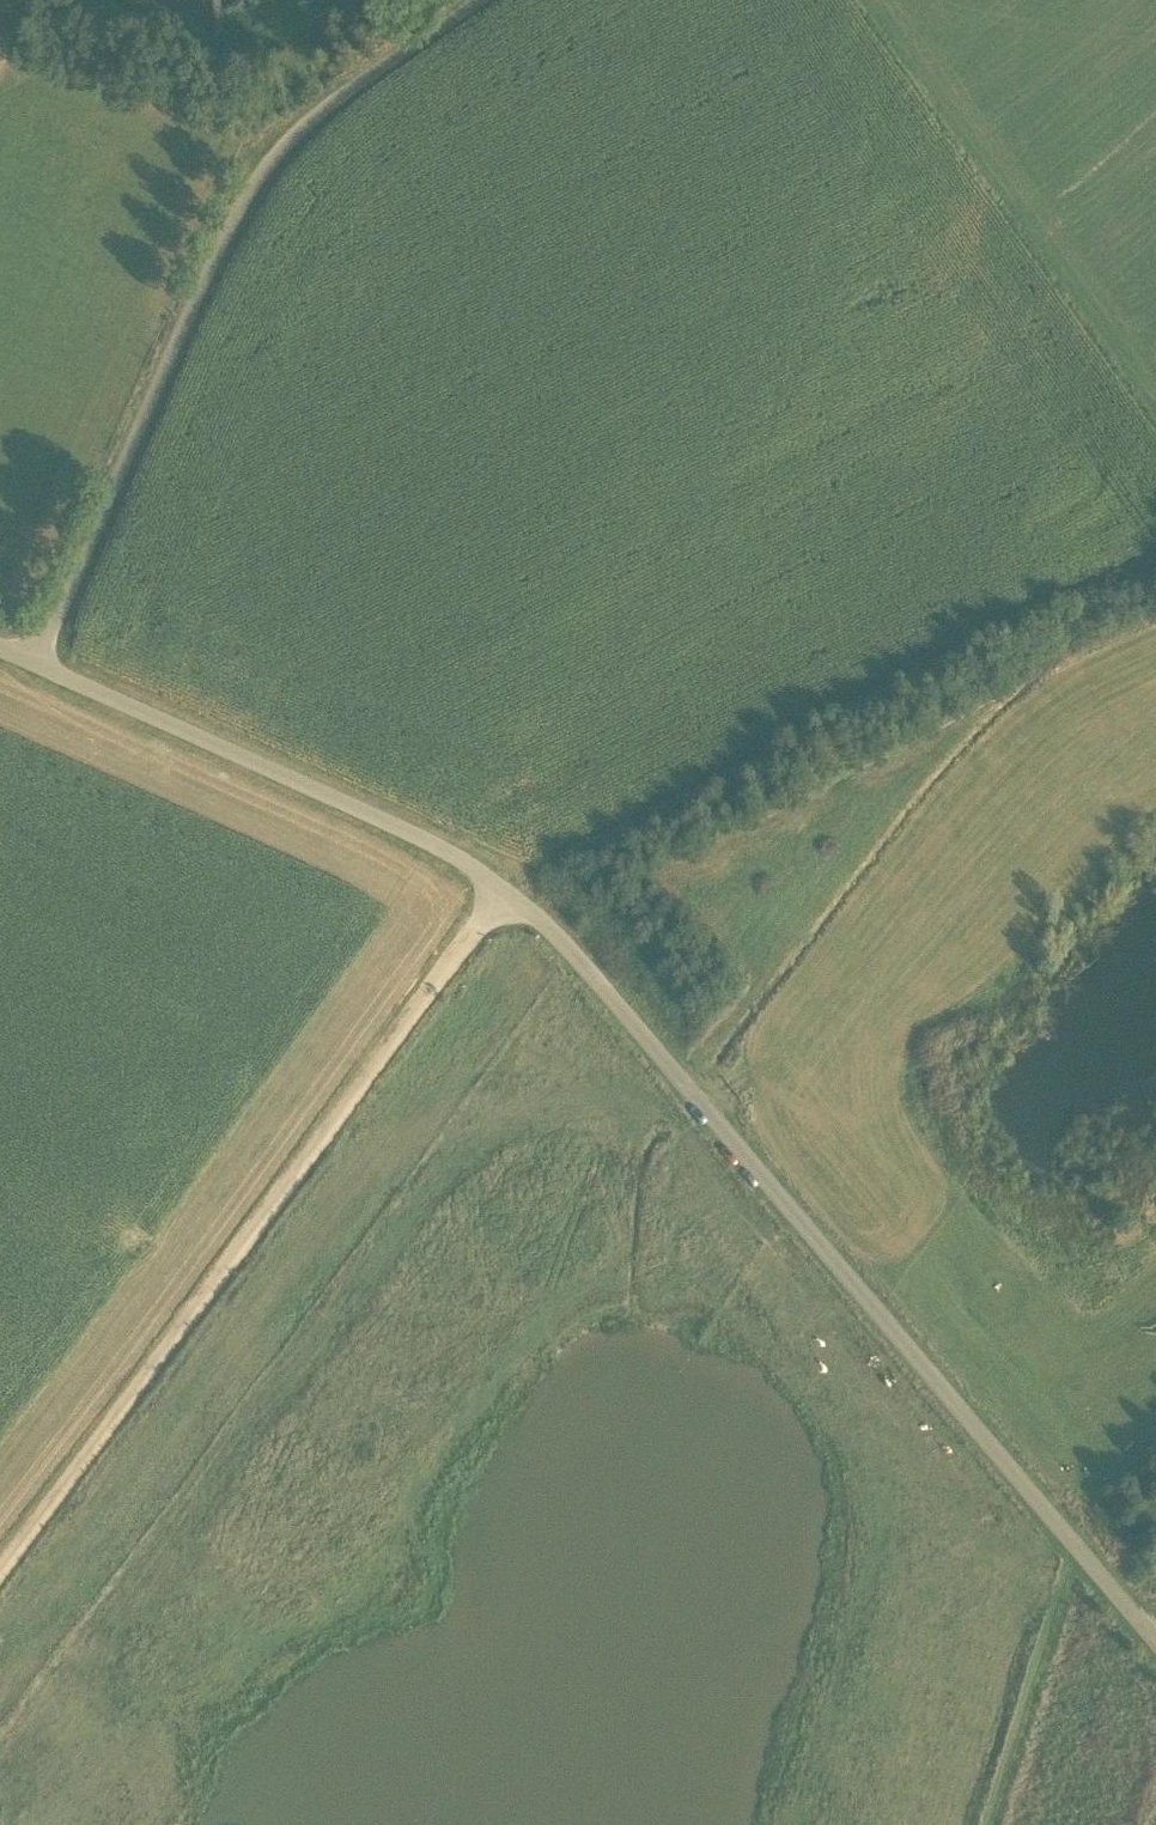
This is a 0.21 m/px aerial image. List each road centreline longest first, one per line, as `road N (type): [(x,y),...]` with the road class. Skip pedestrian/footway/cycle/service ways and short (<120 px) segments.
road 1 (unclassified): [(1155,1639),(536,912),(447,852),(40,661)]
road 2 (track): [(0,1572),(502,887)]
road 3 (unclassified): [(40,661),(260,169),(313,105),(464,0)]

